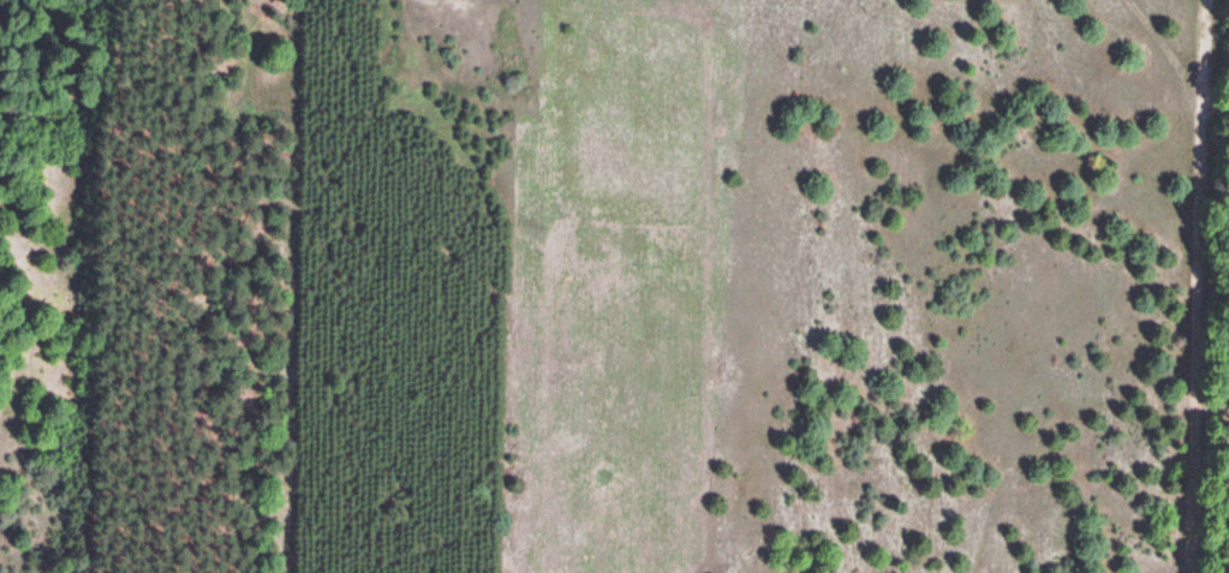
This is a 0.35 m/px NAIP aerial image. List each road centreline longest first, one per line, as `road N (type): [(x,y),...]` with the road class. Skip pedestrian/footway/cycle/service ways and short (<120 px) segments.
road 1 (track): [(1215,0),(1201,572)]

